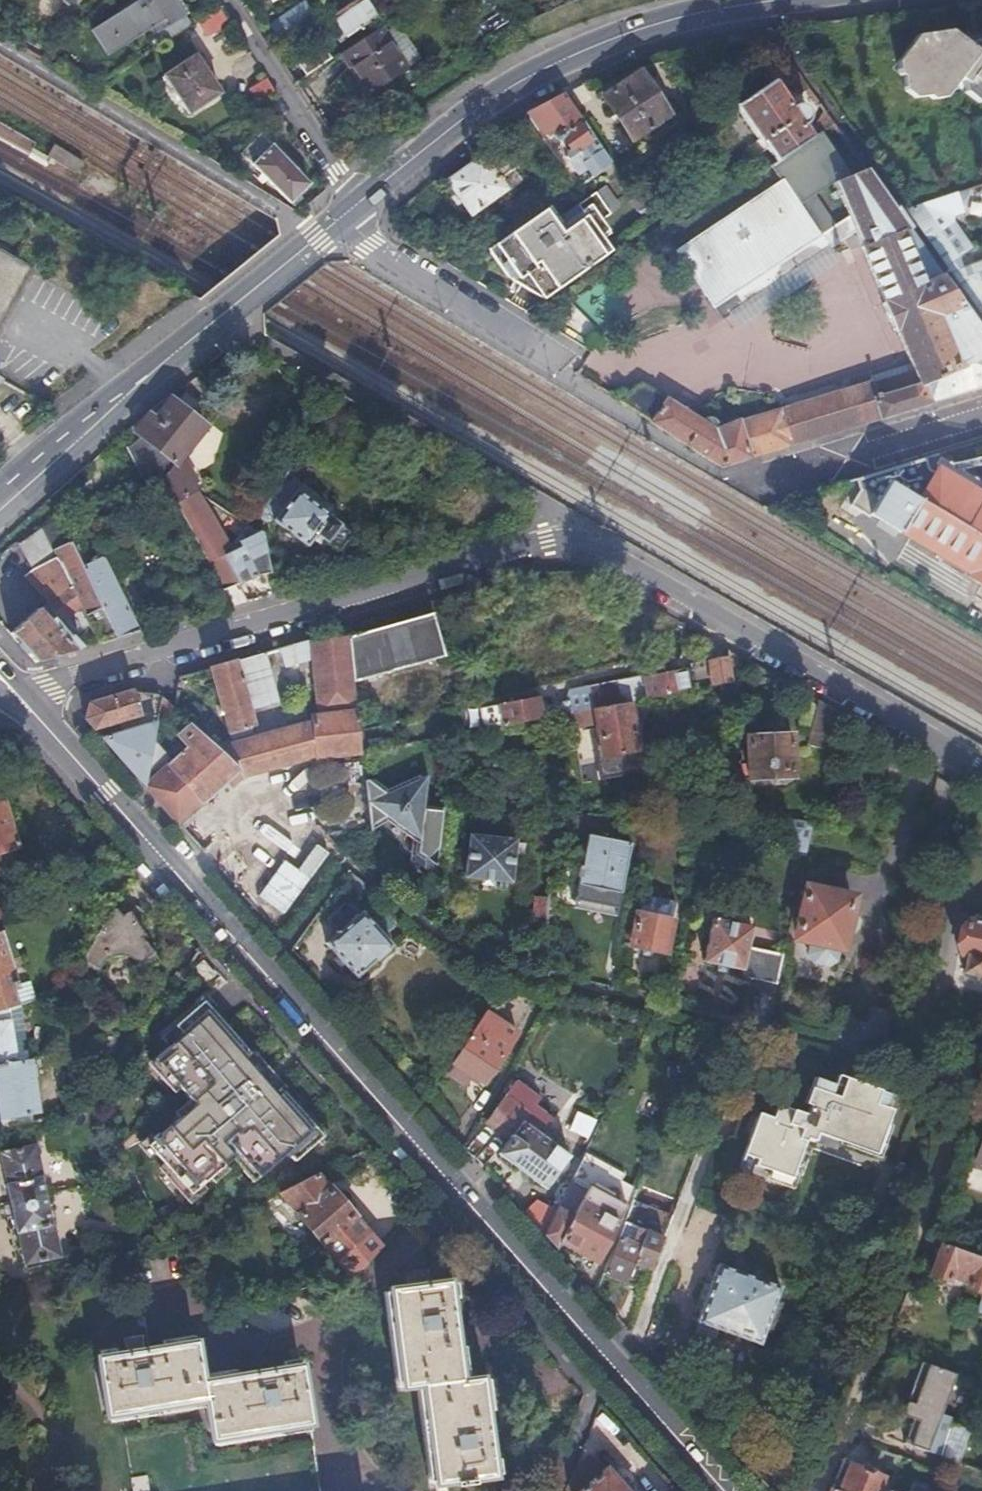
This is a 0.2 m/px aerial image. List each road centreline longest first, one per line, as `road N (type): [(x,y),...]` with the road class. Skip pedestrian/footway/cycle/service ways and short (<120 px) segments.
road 1 (secondary): [(23,702),(724,1490)]
road 2 (residential): [(23,702),(575,535),(981,771)]
road 3 (secondary): [(359,201),(443,130),(536,71),(619,36),(791,0)]
road 4 (secondary): [(0,507),(106,408),(339,217)]
road 5 (residential): [(972,1077),(820,1490)]
road 6 (residential): [(339,217),(553,369)]
road 7 (residential): [(228,0),(359,201)]
road 8 (residential): [(981,417),(847,458)]

